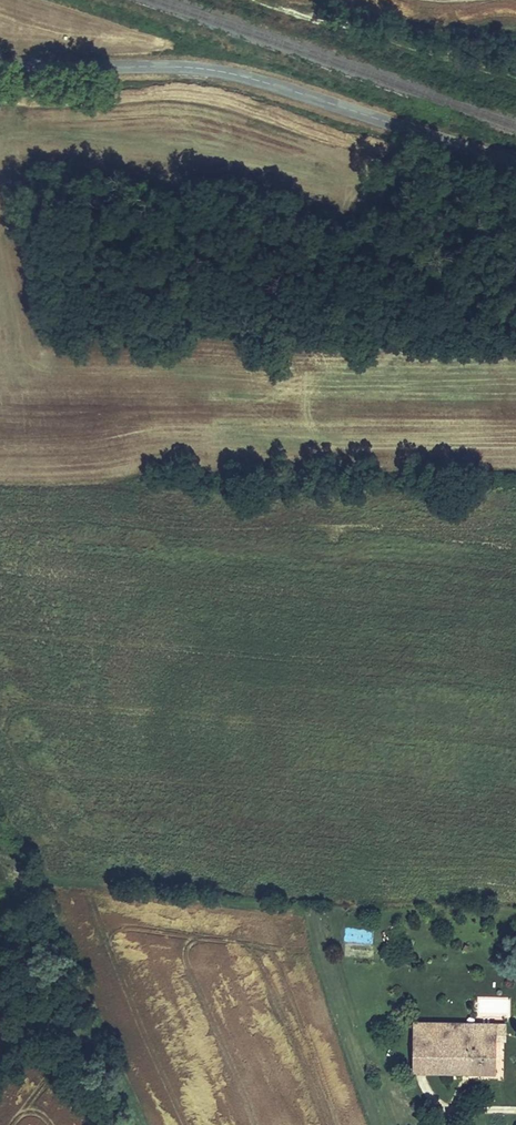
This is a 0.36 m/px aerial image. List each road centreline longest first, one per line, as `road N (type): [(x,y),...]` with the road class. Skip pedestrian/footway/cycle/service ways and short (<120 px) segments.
road 1 (tertiary): [(515,166),(207,70),(0,66)]

